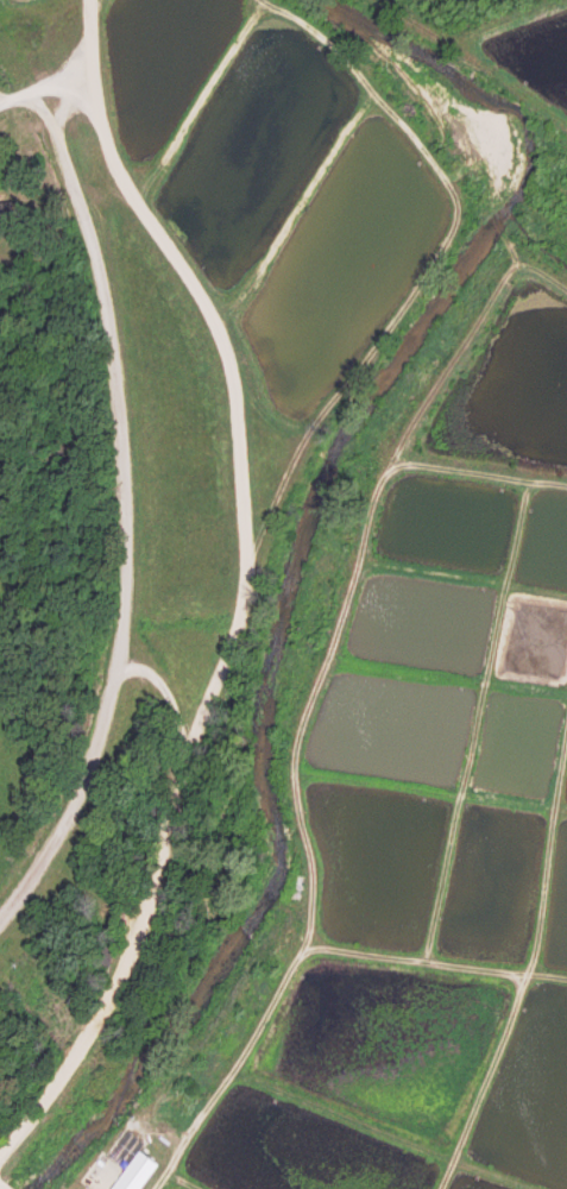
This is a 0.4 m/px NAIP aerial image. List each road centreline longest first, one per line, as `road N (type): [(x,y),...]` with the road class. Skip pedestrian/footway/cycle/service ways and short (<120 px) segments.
road 1 (residential): [(0,912),(37,869),(116,666),(126,497),(105,300),(31,97)]
road 2 (residential): [(84,0),(99,130),(124,189),(188,276),(229,382),(239,536),(226,655),(184,772)]
road 3 (residential): [(0,1172),(140,965),(184,772),(160,705),(116,666)]

